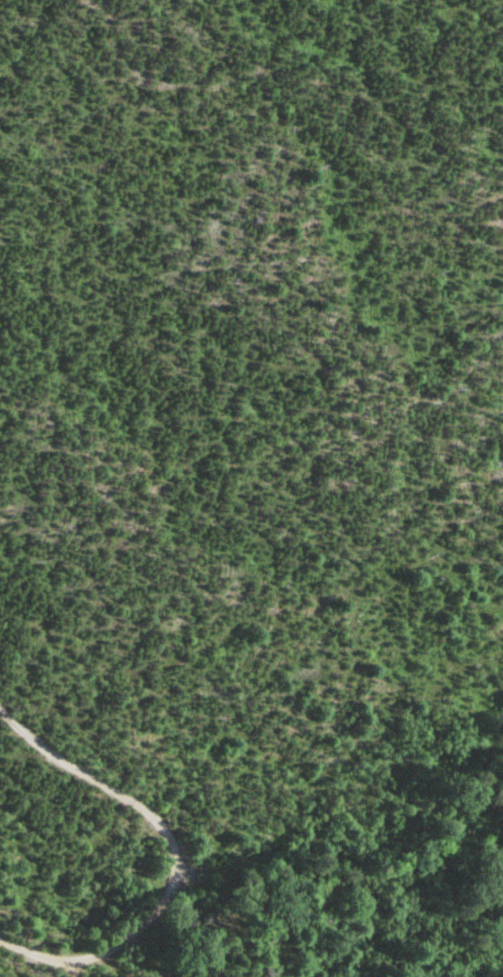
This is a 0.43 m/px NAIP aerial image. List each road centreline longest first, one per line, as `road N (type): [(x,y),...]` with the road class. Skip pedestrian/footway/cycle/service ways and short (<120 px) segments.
road 1 (residential): [(0,946),(48,963),(103,958),(167,896),(171,830),(0,709)]

